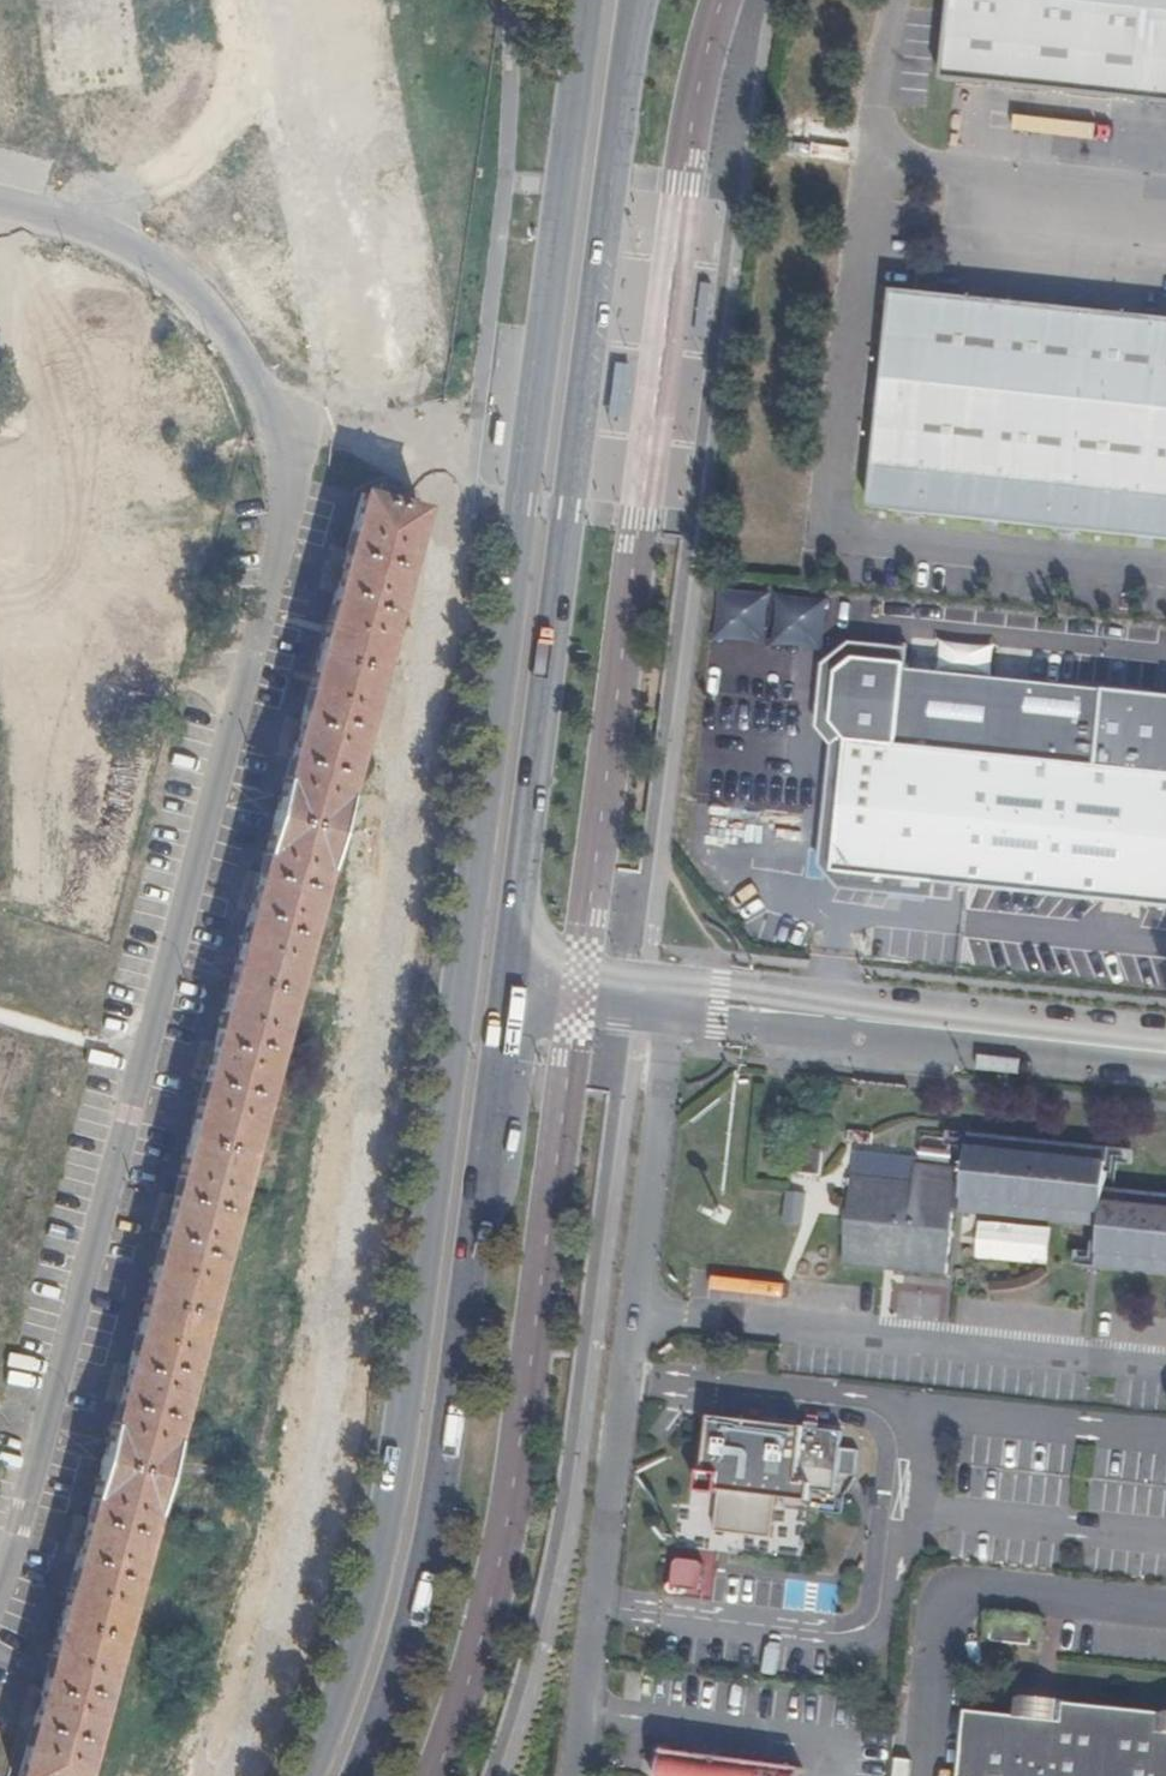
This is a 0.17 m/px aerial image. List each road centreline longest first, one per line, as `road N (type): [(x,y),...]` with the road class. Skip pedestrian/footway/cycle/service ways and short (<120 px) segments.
road 1 (residential): [(479,0),(453,489),(319,1420),(298,1514),(212,1775)]
road 2 (primary): [(587,0),(402,1422),(353,1649),(305,1775)]
road 3 (residential): [(0,198),(94,225),(161,262),(223,314),(280,430),(283,533),(0,1585)]
road 4 (primary): [(510,986),(639,0)]
road 5 (primary): [(358,1775),(423,1573),(458,1392),(510,986)]
road 6 (unclassified): [(510,986),(1165,1056)]
road 7 (unclassified): [(1165,1605),(962,1588),(939,1605),(920,1775)]

